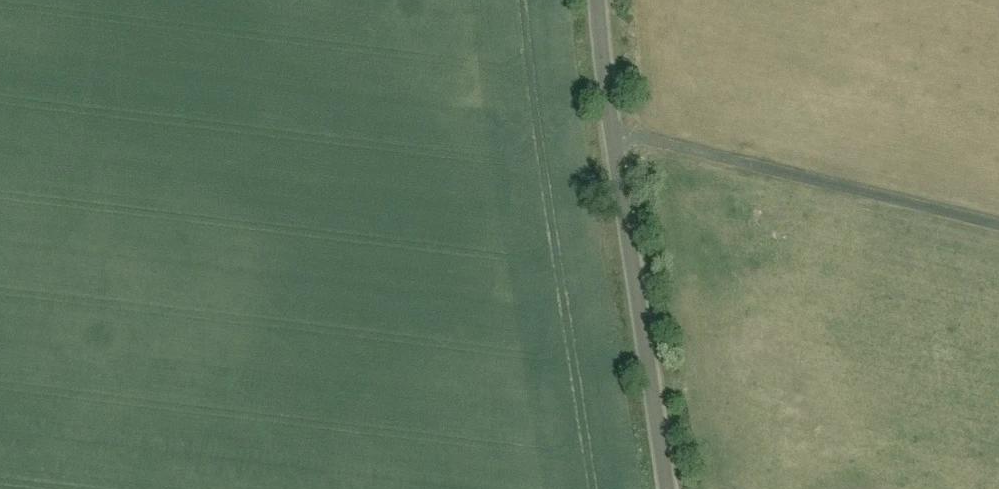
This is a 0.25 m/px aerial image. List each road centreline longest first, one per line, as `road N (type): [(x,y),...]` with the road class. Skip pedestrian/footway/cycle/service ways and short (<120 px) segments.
road 1 (residential): [(670,488),(600,0)]

